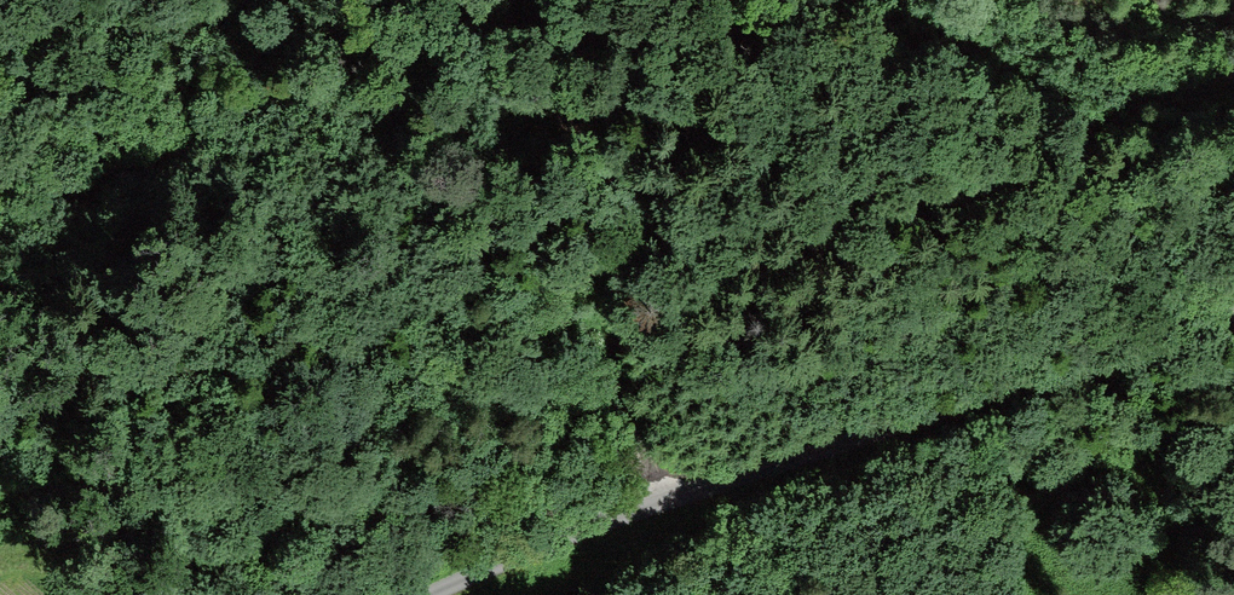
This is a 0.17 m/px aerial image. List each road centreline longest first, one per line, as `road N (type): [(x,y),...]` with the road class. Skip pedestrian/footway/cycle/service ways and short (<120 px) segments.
road 1 (track): [(1233,97),(1134,122),(980,197),(854,243),(710,262),(629,258),(614,360),(624,415),(658,509)]
road 2 (track): [(435,594),(658,509),(1233,313)]
road 3 (track): [(629,258),(607,162),(550,82),(495,41),(422,40),(325,76),(182,149),(52,233),(0,249)]

